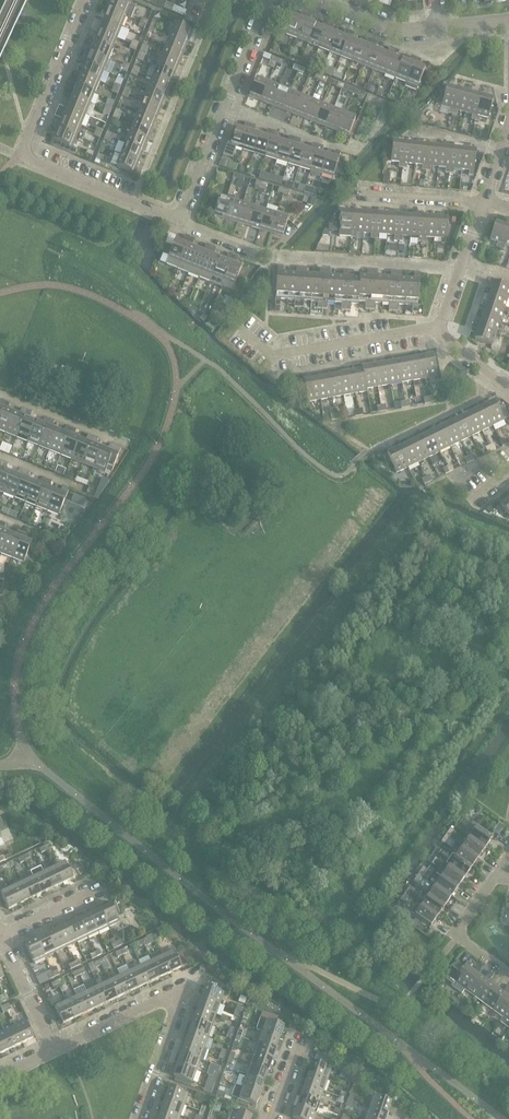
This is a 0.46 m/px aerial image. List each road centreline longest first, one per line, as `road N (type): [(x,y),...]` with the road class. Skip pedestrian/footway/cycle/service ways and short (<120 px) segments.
road 1 (unclassified): [(498,1118),(29,752),(0,763)]
road 2 (residential): [(180,220),(26,156),(84,0)]
road 3 (residential): [(138,1118),(174,999),(158,999),(56,1048)]
road 4 (residential): [(180,220),(267,0)]
road 5 (residential): [(508,388),(439,326),(483,201)]
road 6 (residential): [(354,192),(483,201)]
road 7 (residential): [(56,1048),(1,934)]
road 8 (residential): [(322,0),(400,31),(437,27)]

